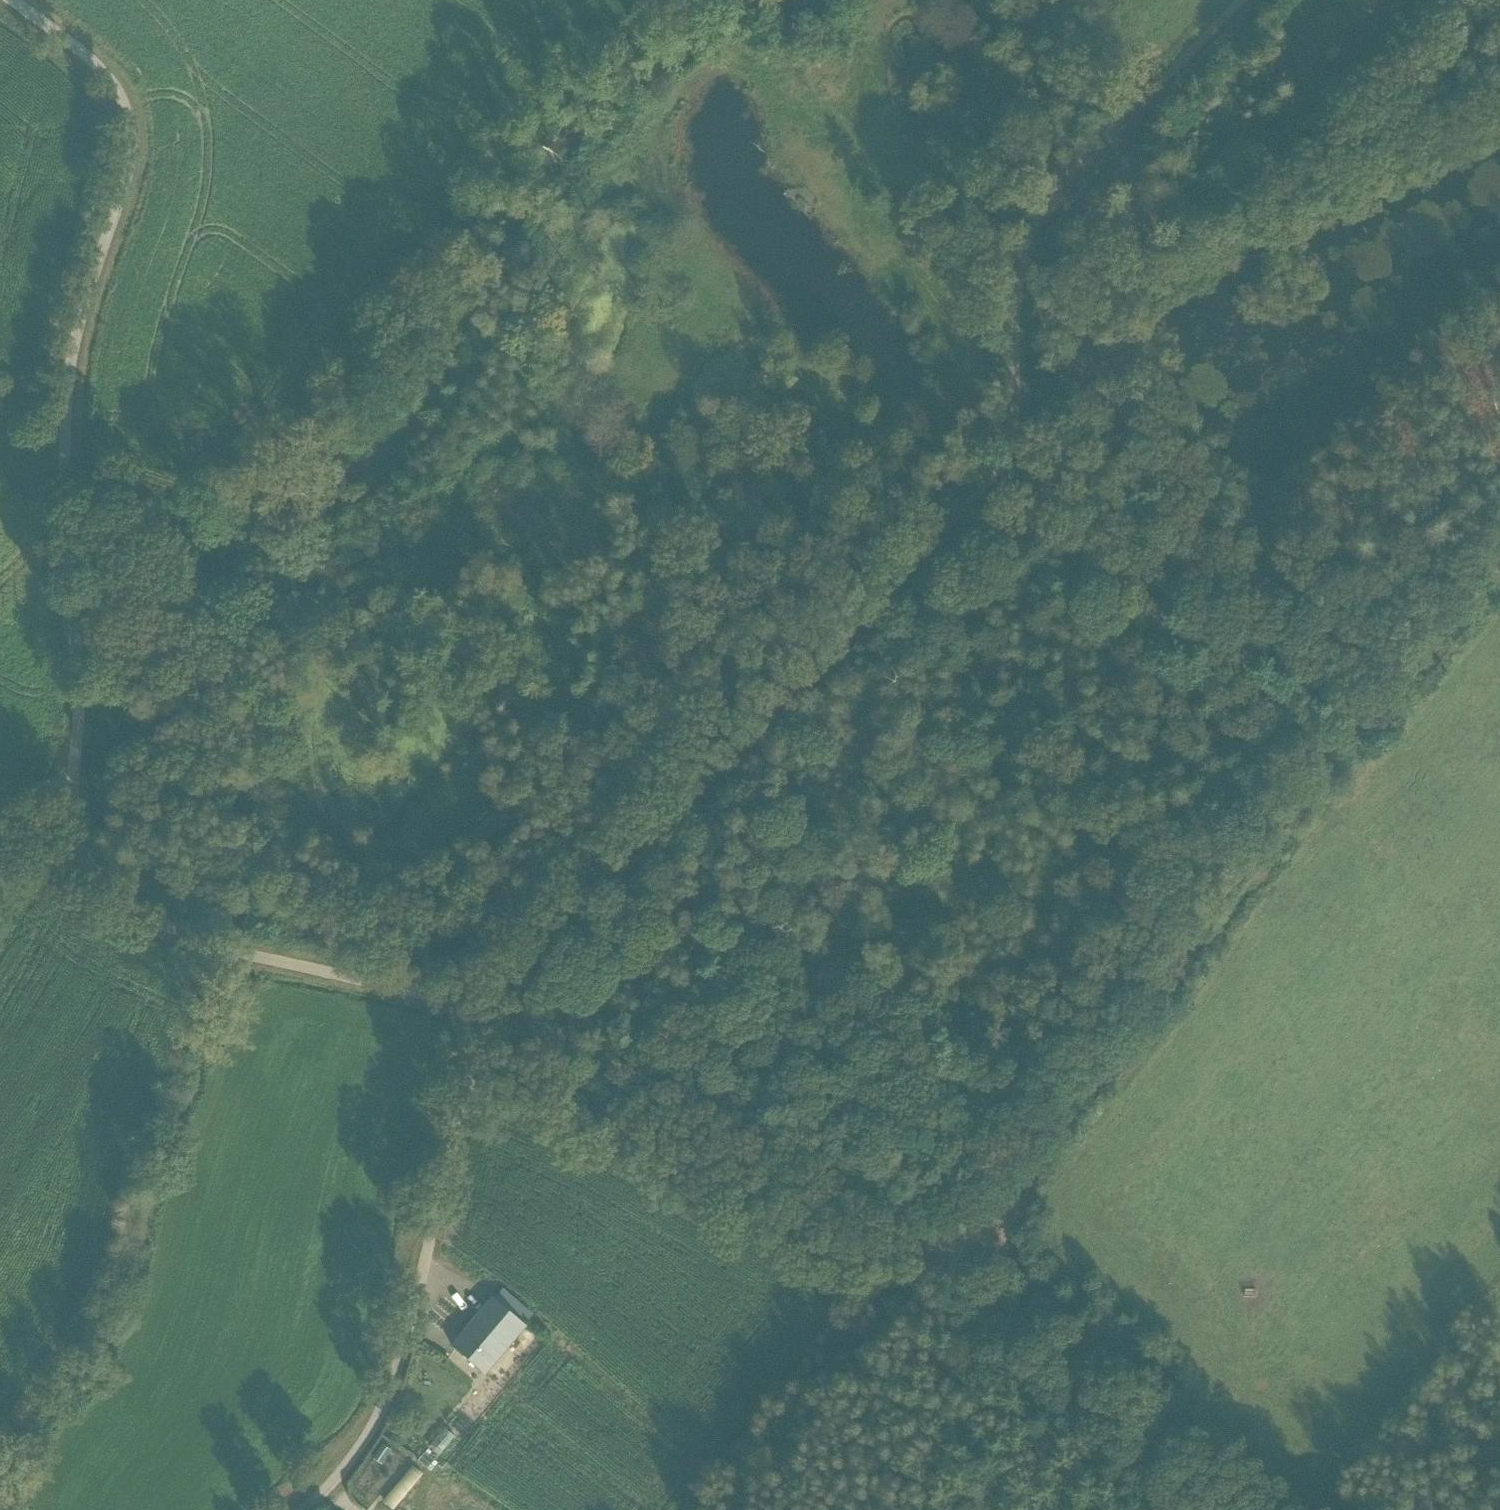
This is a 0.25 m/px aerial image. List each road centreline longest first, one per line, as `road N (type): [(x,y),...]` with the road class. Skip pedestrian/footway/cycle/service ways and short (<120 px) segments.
road 1 (track): [(471,1016),(996,478),(1019,430),(1019,297),(1032,239),(1068,184),(1243,0)]
road 2 (unclassified): [(72,790),(85,850),(127,904),(235,953),(456,1003),(476,1023),(462,1118),(396,1364),(376,1422),(310,1509)]
road 3 (unclassified): [(9,0),(95,66),(117,93),(129,129),(128,167),(71,363),(65,419),(78,701),(72,790)]

